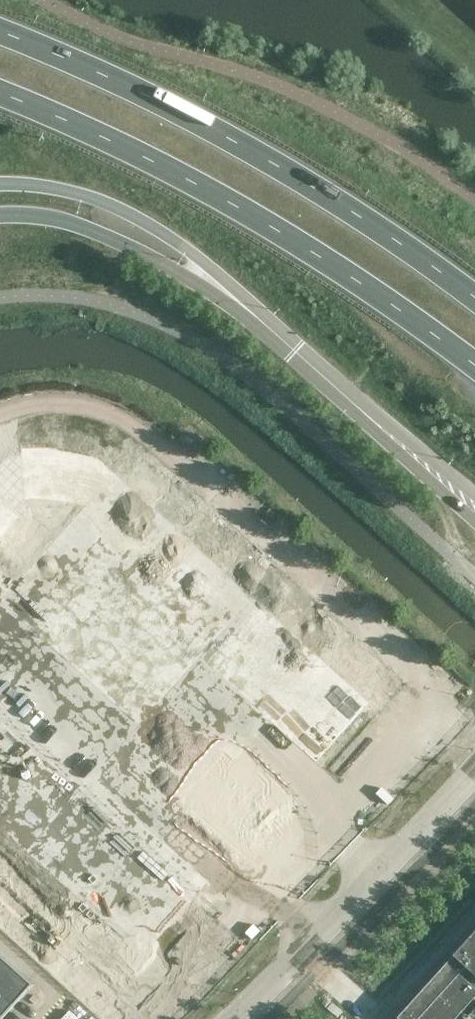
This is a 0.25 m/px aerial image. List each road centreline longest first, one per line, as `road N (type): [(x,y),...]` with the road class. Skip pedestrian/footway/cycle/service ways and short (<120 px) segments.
road 1 (trunk): [(0,92),(235,205),(474,365)]
road 2 (trunk): [(474,297),(238,142),(0,31)]
road 3 (unclassified): [(238,1018),(474,771)]
road 4 (unclassified): [(250,311),(215,274),(107,206),(59,190),(0,185)]
road 5 (unclassified): [(0,214),(17,211),(95,228),(250,311)]
road 6 (unclassified): [(440,479),(250,311)]

